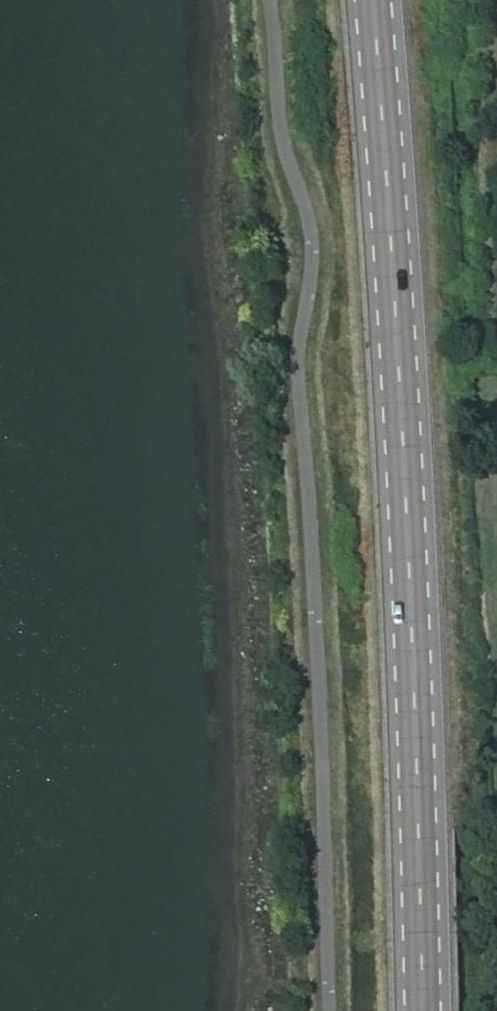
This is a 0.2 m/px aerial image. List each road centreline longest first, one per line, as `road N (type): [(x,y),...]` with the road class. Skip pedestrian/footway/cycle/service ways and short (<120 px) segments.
road 1 (primary): [(426,1010),(415,637),(375,0)]

